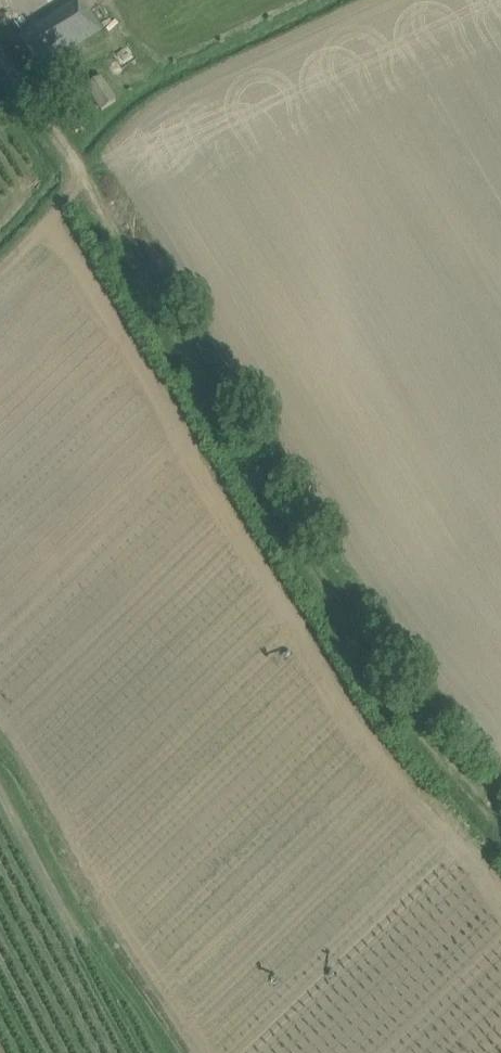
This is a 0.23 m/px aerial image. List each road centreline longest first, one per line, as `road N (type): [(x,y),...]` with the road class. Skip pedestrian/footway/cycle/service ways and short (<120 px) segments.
road 1 (track): [(35,120),(360,669),(500,845)]

